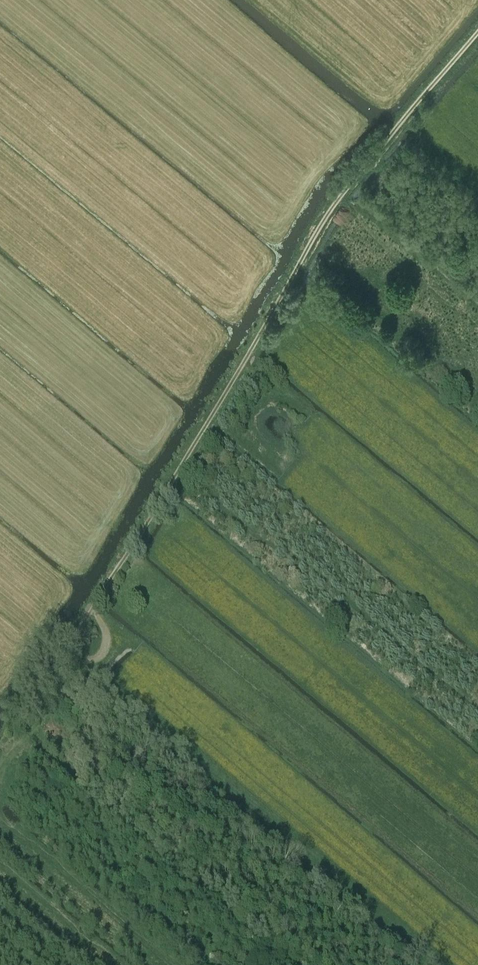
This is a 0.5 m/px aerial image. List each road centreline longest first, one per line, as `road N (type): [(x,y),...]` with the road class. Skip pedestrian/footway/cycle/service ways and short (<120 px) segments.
road 1 (track): [(0,767),(318,229),(477,33)]
road 2 (track): [(477,711),(294,552),(245,527),(186,458)]
road 3 (track): [(284,478),(248,448),(245,430),(270,399),(267,385),(242,364)]

